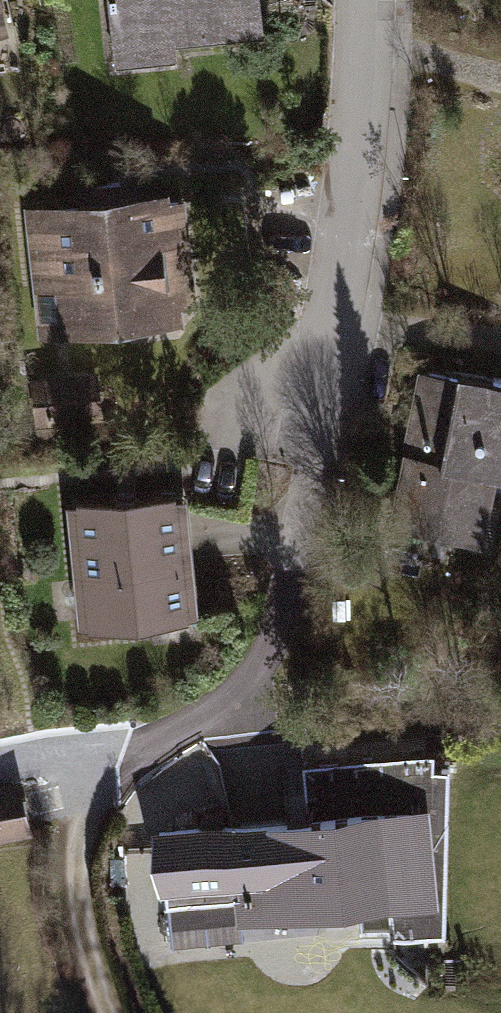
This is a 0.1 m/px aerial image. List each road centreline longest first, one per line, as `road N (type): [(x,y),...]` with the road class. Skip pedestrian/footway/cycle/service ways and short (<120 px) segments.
road 1 (residential): [(365,0),(362,219),(308,460)]
road 2 (track): [(89,747),(83,911),(112,1012)]
road 3 (track): [(0,755),(228,734)]

